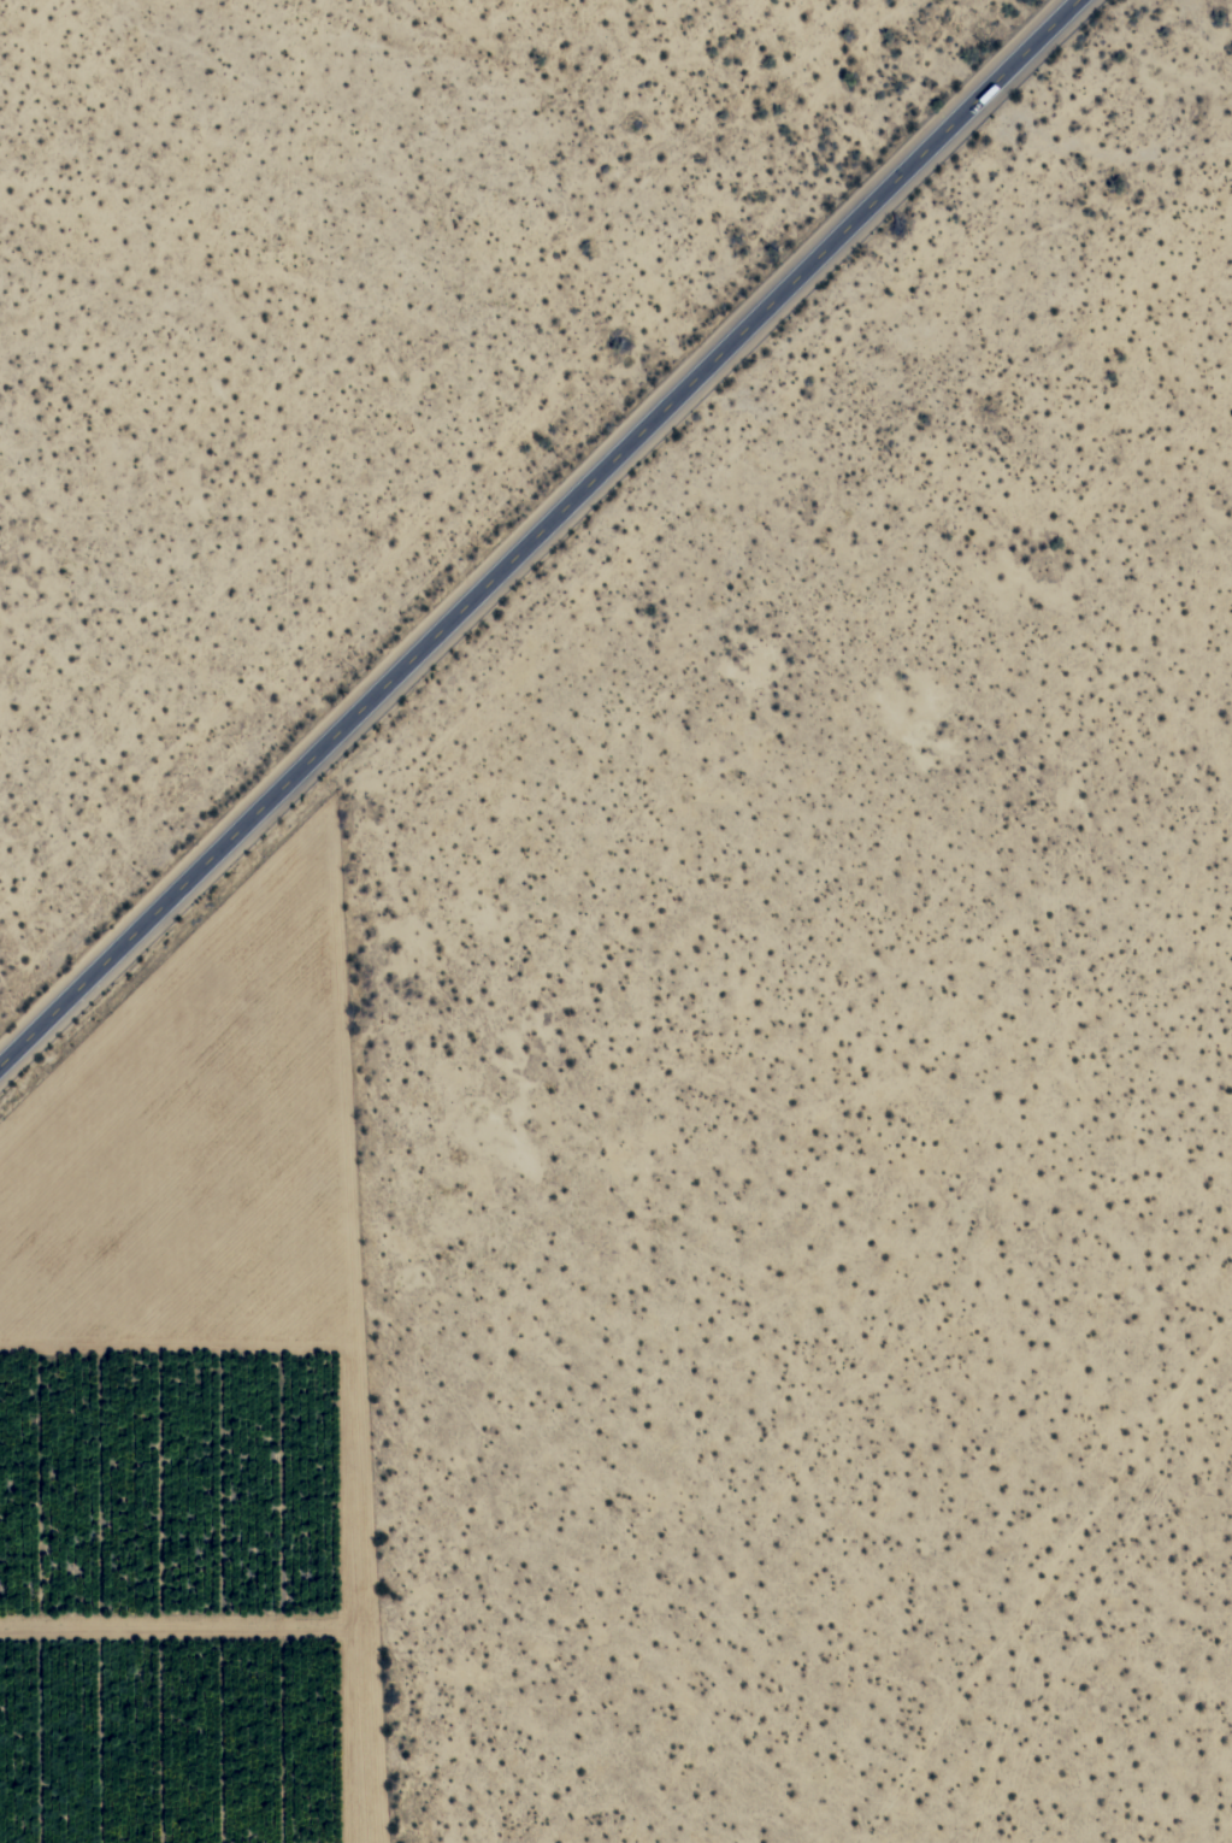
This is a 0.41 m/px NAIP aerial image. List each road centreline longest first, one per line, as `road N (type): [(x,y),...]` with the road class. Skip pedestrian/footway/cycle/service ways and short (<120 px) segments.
road 1 (primary): [(0,1062),(1080,0)]

